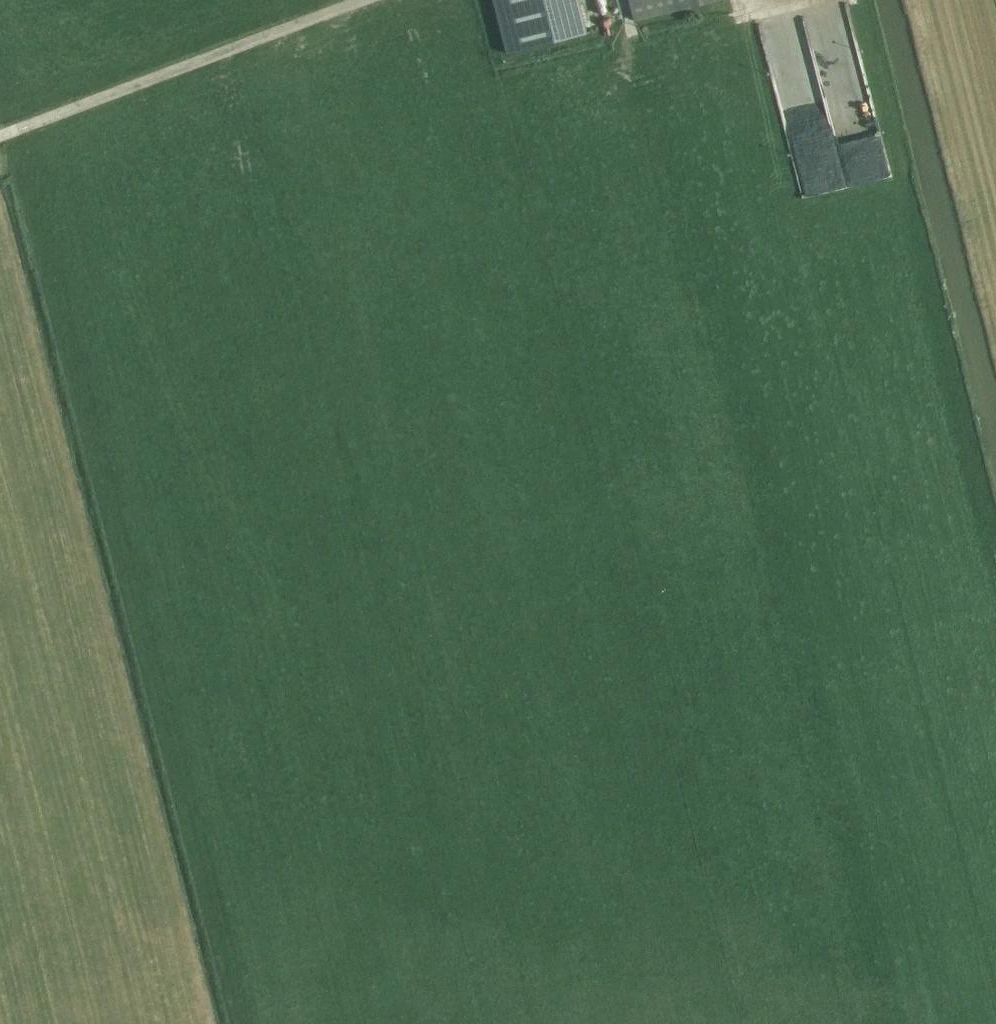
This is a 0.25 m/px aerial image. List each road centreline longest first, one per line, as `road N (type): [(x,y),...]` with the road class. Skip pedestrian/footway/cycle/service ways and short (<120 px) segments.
road 1 (track): [(357,0),(0,135)]

